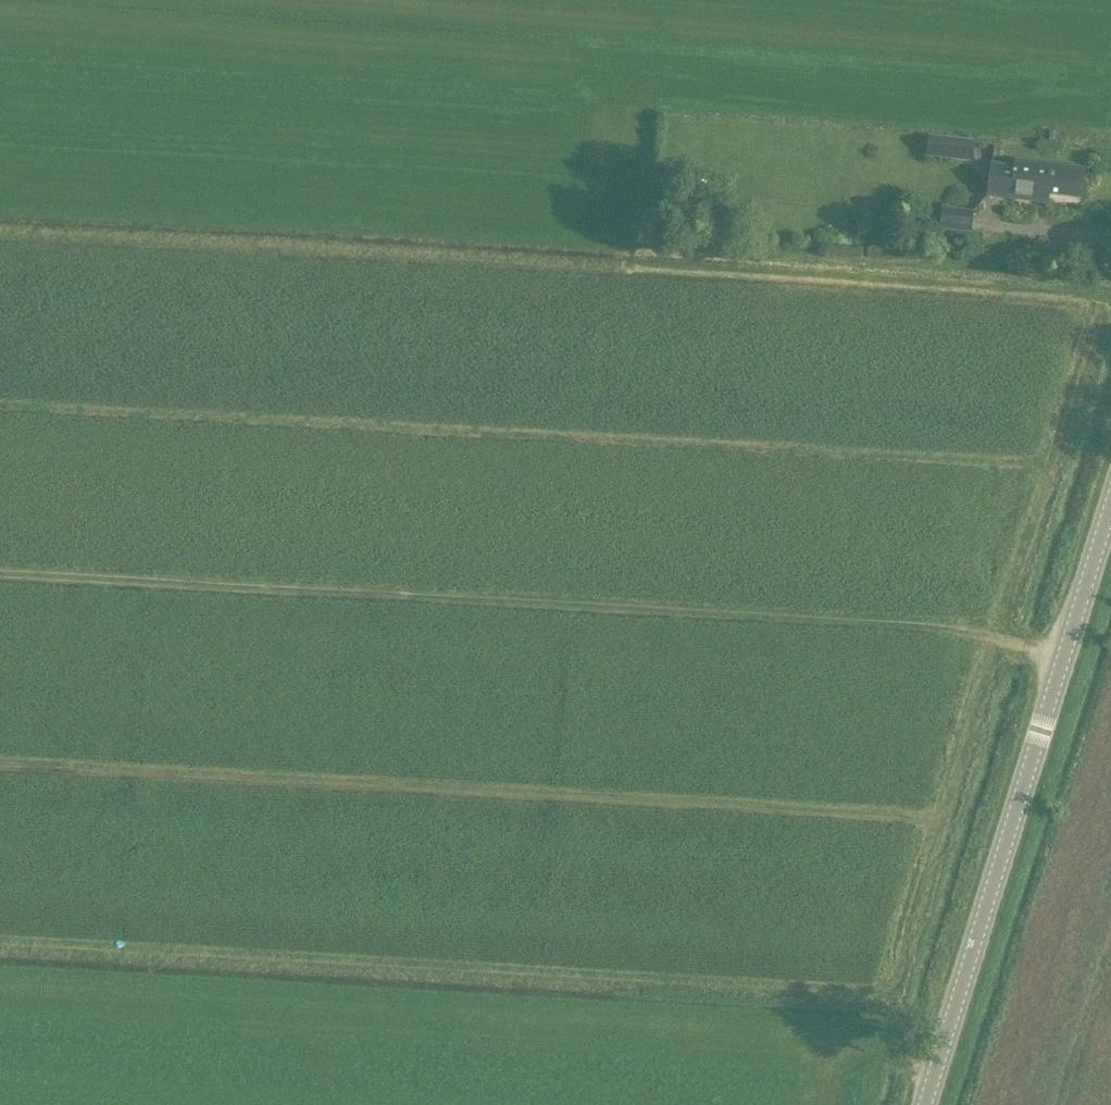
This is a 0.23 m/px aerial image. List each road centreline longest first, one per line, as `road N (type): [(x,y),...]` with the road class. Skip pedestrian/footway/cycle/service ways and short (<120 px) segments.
road 1 (tertiary): [(928,1104),(1110,503)]

